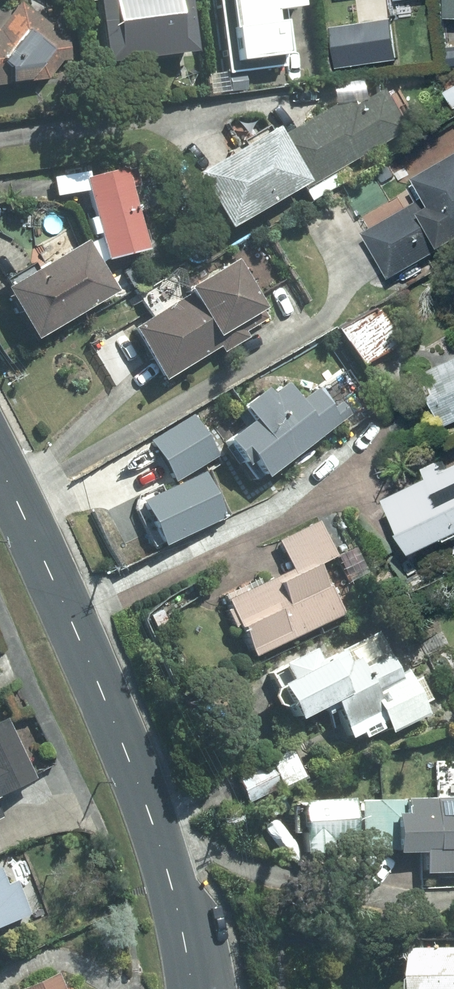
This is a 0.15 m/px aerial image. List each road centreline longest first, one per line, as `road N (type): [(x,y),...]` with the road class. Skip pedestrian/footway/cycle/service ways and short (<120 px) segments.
road 1 (secondary): [(0,468),(153,822),(192,988)]

